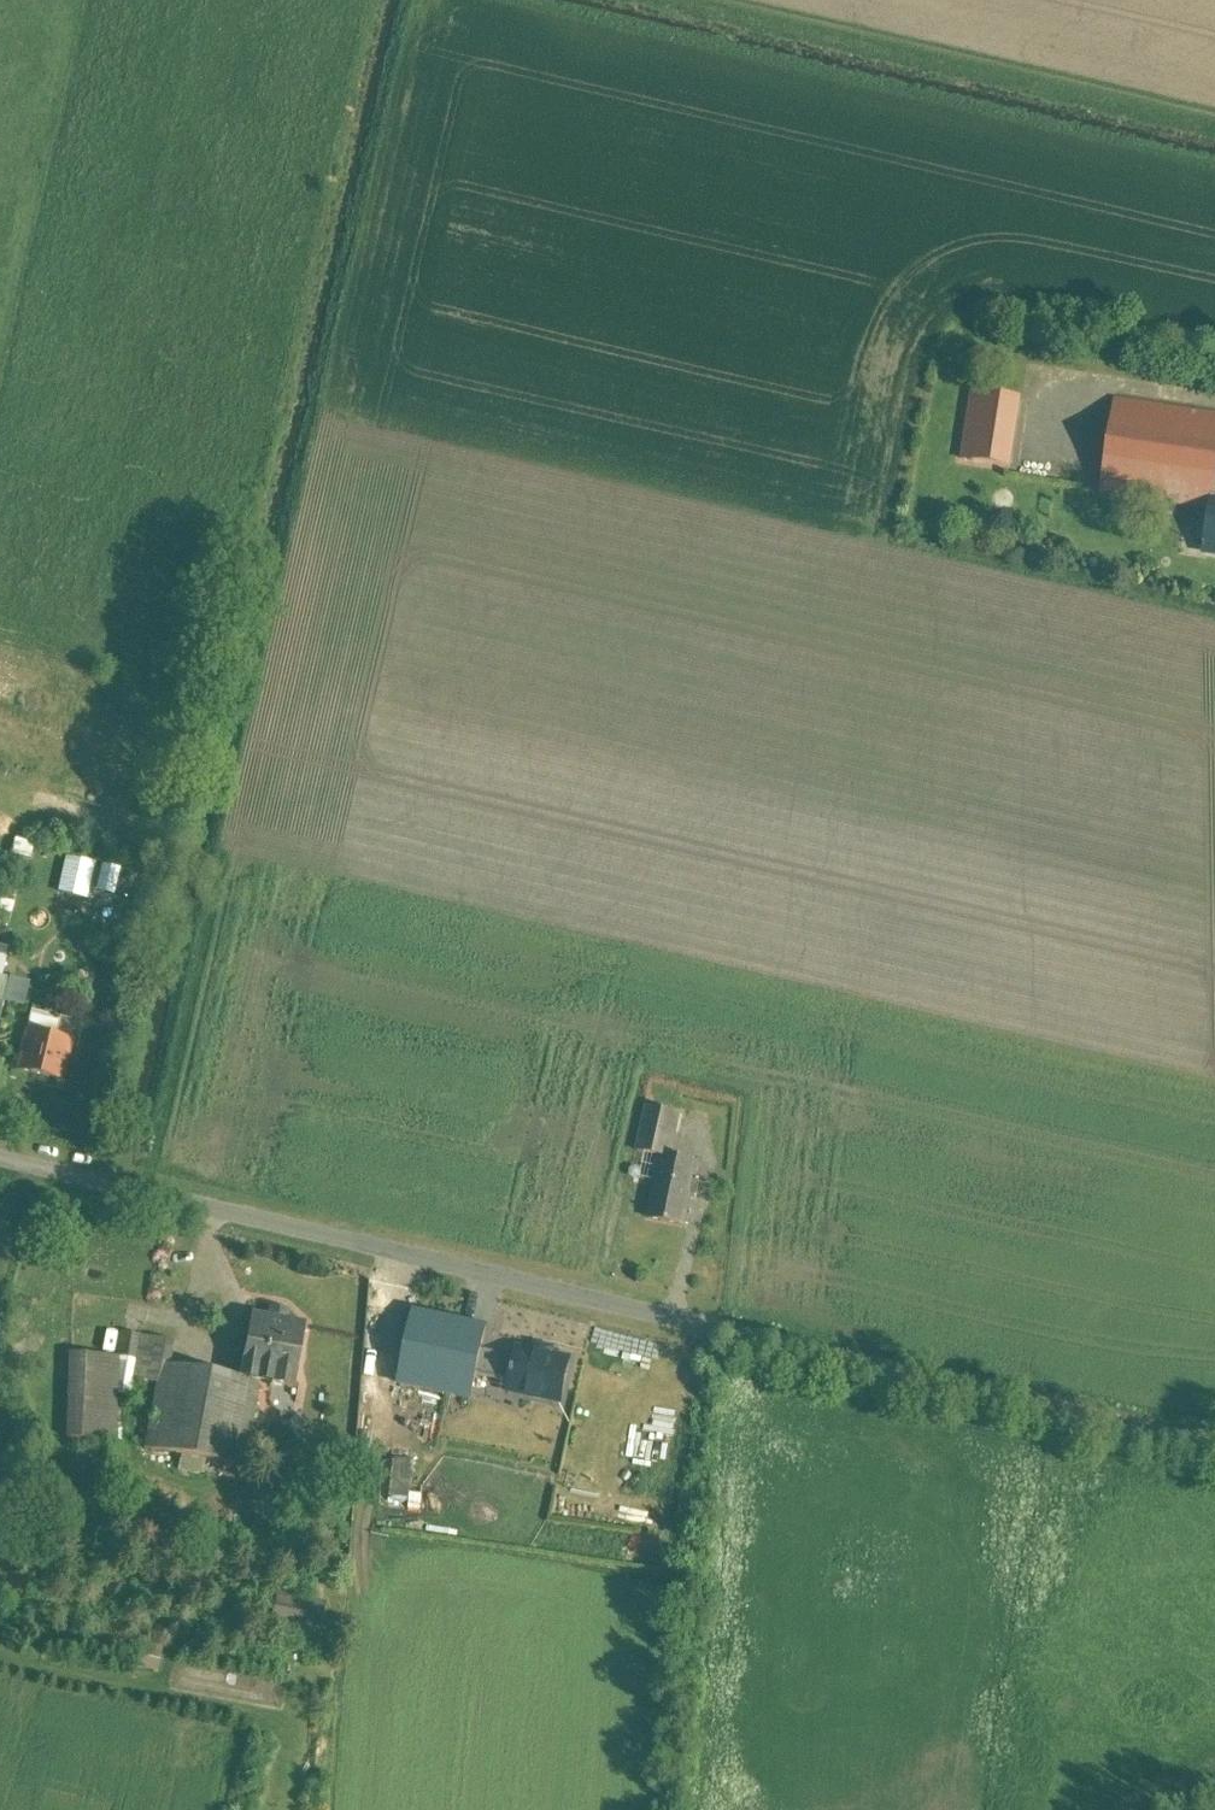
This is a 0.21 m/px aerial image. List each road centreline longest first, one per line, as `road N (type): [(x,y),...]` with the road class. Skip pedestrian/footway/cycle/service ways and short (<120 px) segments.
road 1 (unclassified): [(1214,1448),(0,1160)]

